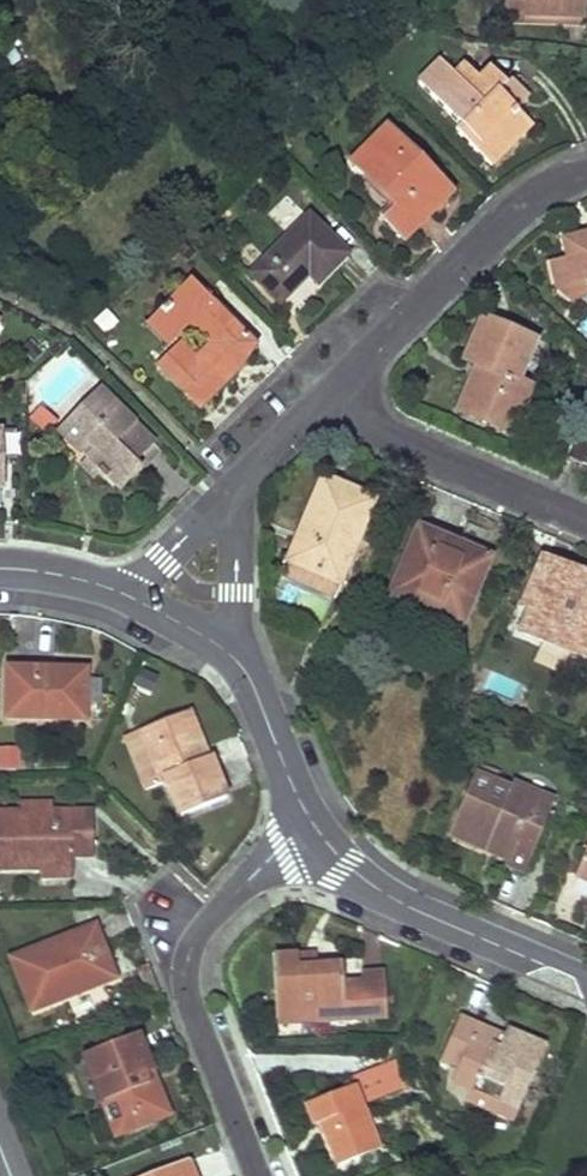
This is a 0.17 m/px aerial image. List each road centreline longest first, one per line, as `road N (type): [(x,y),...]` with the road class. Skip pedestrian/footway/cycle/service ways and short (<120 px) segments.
road 1 (residential): [(313,823),(205,924),(188,958),(195,1013),(258,1175)]
road 2 (residential): [(318,404),(515,211),(586,161)]
road 3 (residential): [(313,823),(379,892),(586,983)]
road 4 (residential): [(586,520),(318,404)]
road 5 (residential): [(233,658),(313,823)]
road 6 (residential): [(233,658),(236,486)]
road 7 (residential): [(236,486),(127,596)]
road 8 (residential): [(0,568),(75,578),(127,596)]
road 9 (residential): [(127,596),(233,658)]

